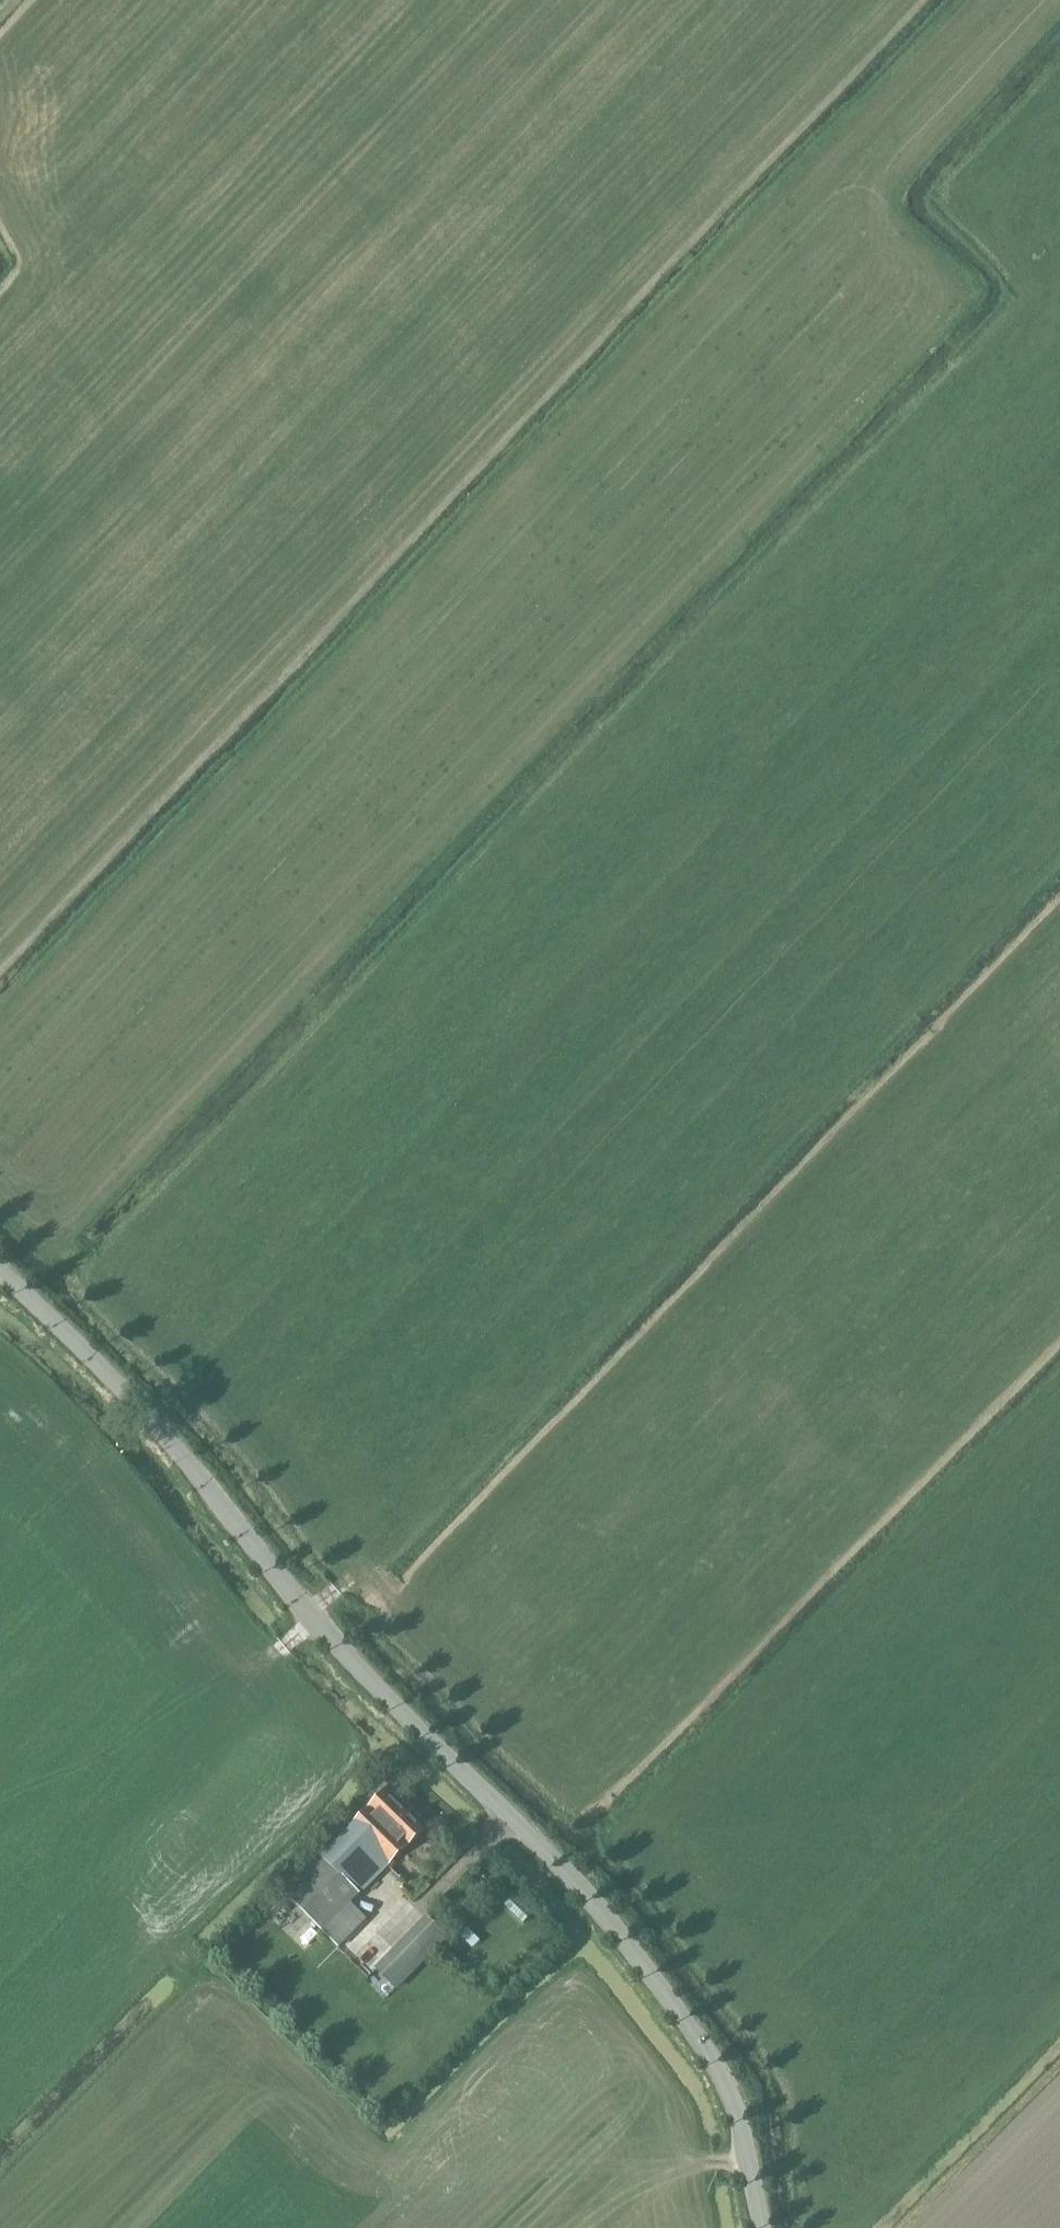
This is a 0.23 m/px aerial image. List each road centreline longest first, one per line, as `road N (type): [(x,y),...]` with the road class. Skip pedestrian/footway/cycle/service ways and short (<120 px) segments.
road 1 (unclassified): [(768,2227),(746,2123),(731,2091),(637,1952),(308,1615),(150,1412),(0,1264)]

